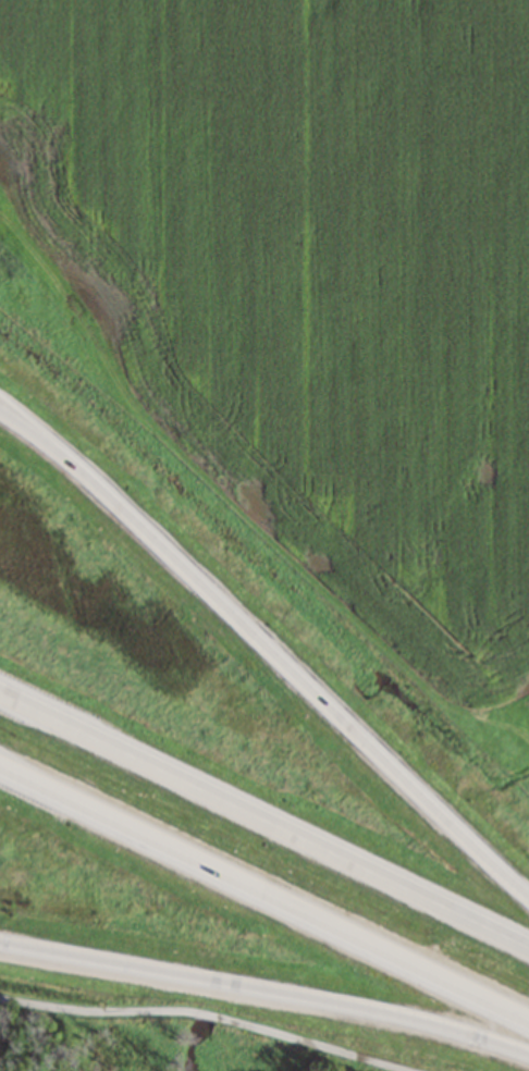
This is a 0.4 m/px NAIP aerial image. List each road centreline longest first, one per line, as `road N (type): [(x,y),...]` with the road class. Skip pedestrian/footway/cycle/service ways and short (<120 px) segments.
road 1 (trunk): [(528,899),(75,467),(0,411)]
road 2 (trunk): [(0,770),(528,1026)]
road 3 (trunk): [(528,950),(0,698)]
road 4 (trunk): [(0,942),(425,1021),(528,1054)]

